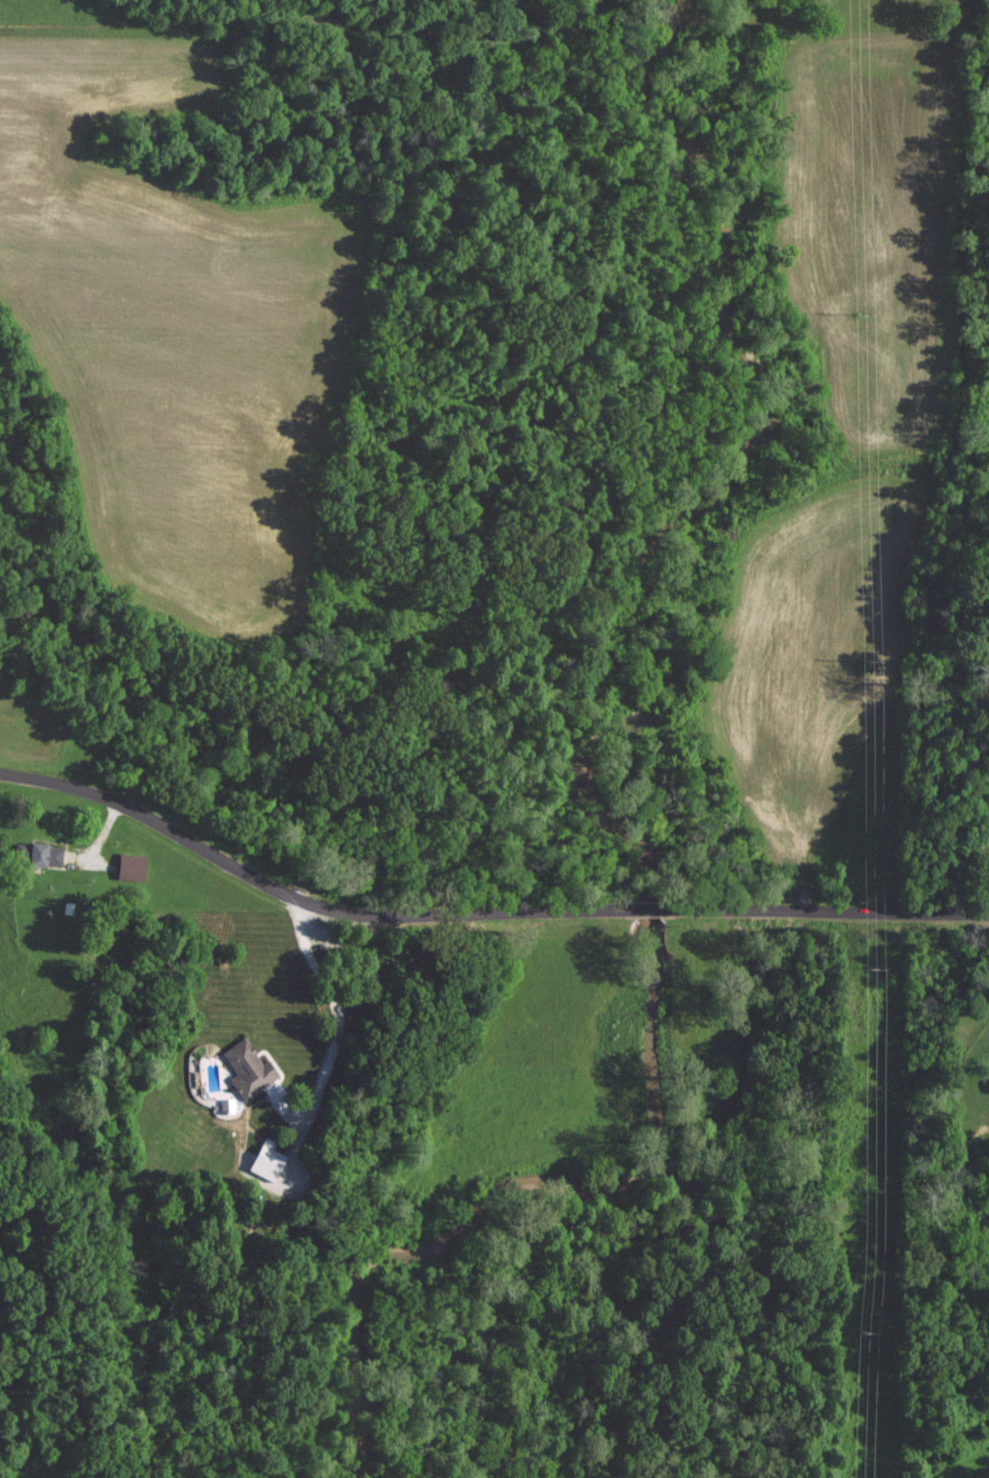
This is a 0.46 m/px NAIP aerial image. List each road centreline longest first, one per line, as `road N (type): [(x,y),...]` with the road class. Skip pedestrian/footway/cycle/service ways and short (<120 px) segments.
road 1 (residential): [(0,772),(73,784),(337,914),(988,912)]

